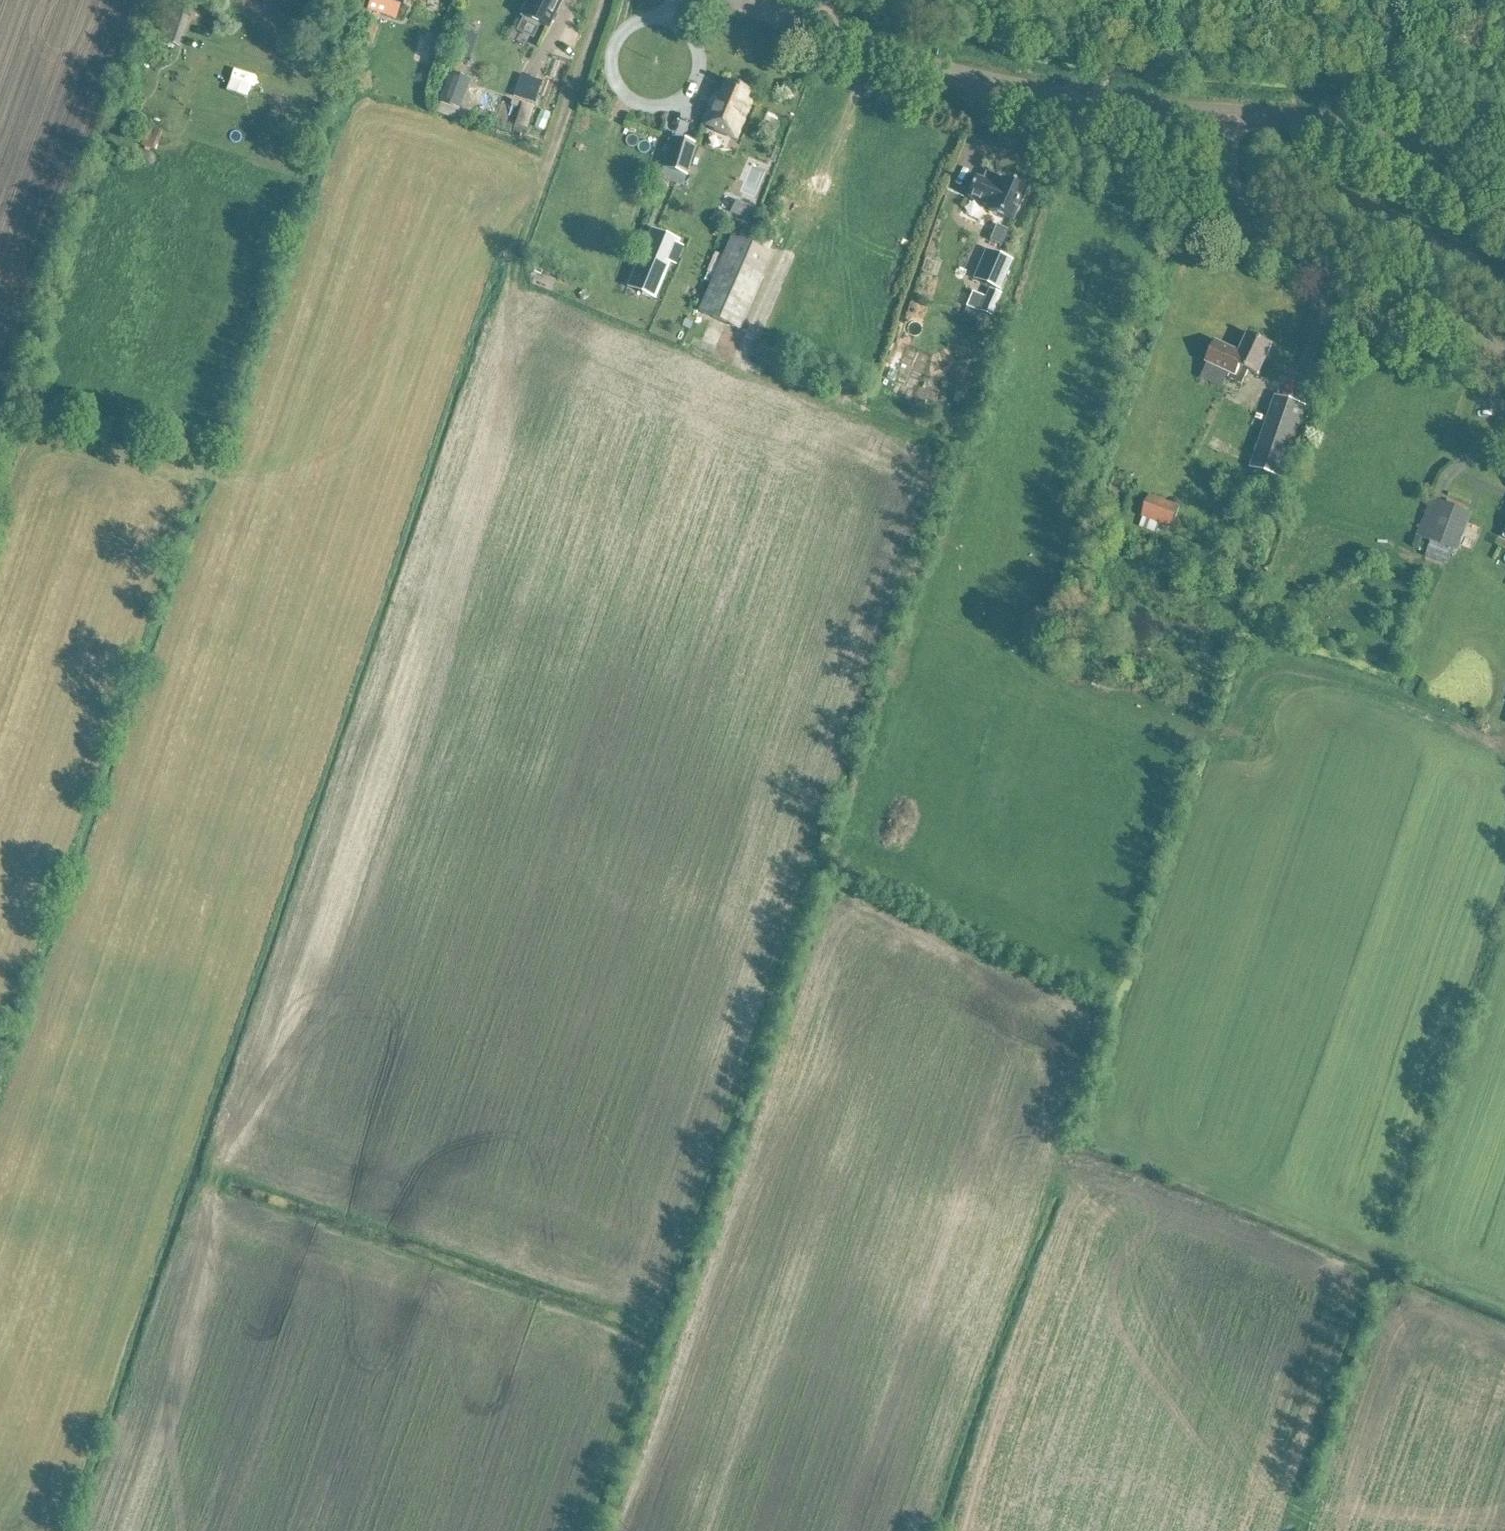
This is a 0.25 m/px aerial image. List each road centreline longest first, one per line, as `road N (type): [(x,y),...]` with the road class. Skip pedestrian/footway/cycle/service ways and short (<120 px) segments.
road 1 (tertiary): [(1228,118),(1094,107),(816,31)]
road 2 (unclassified): [(1504,363),(1283,256),(1237,220),(1221,181),(1228,118)]
road 3 (tertiary): [(1504,159),(1350,129),(1228,118)]

